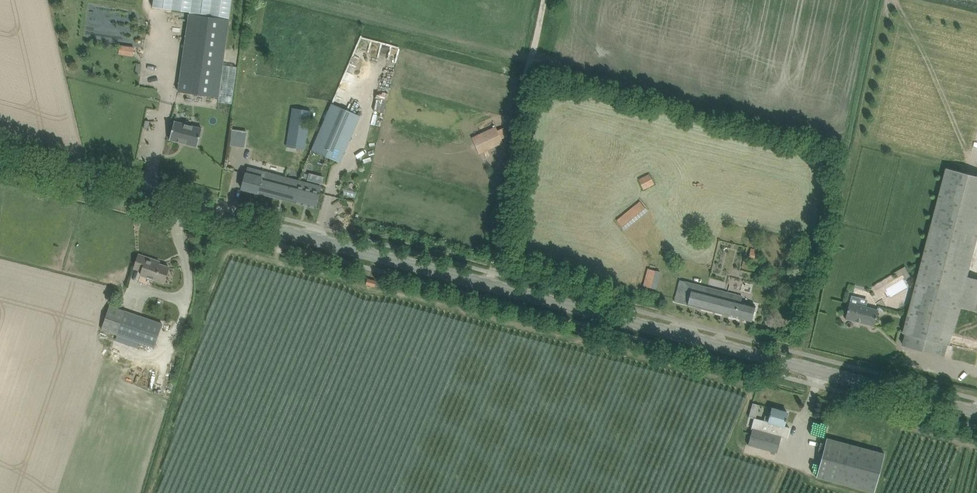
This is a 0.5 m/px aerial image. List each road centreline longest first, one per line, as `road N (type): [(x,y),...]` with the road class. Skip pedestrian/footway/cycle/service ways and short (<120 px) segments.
road 1 (tertiary): [(976,413),(0,157)]

